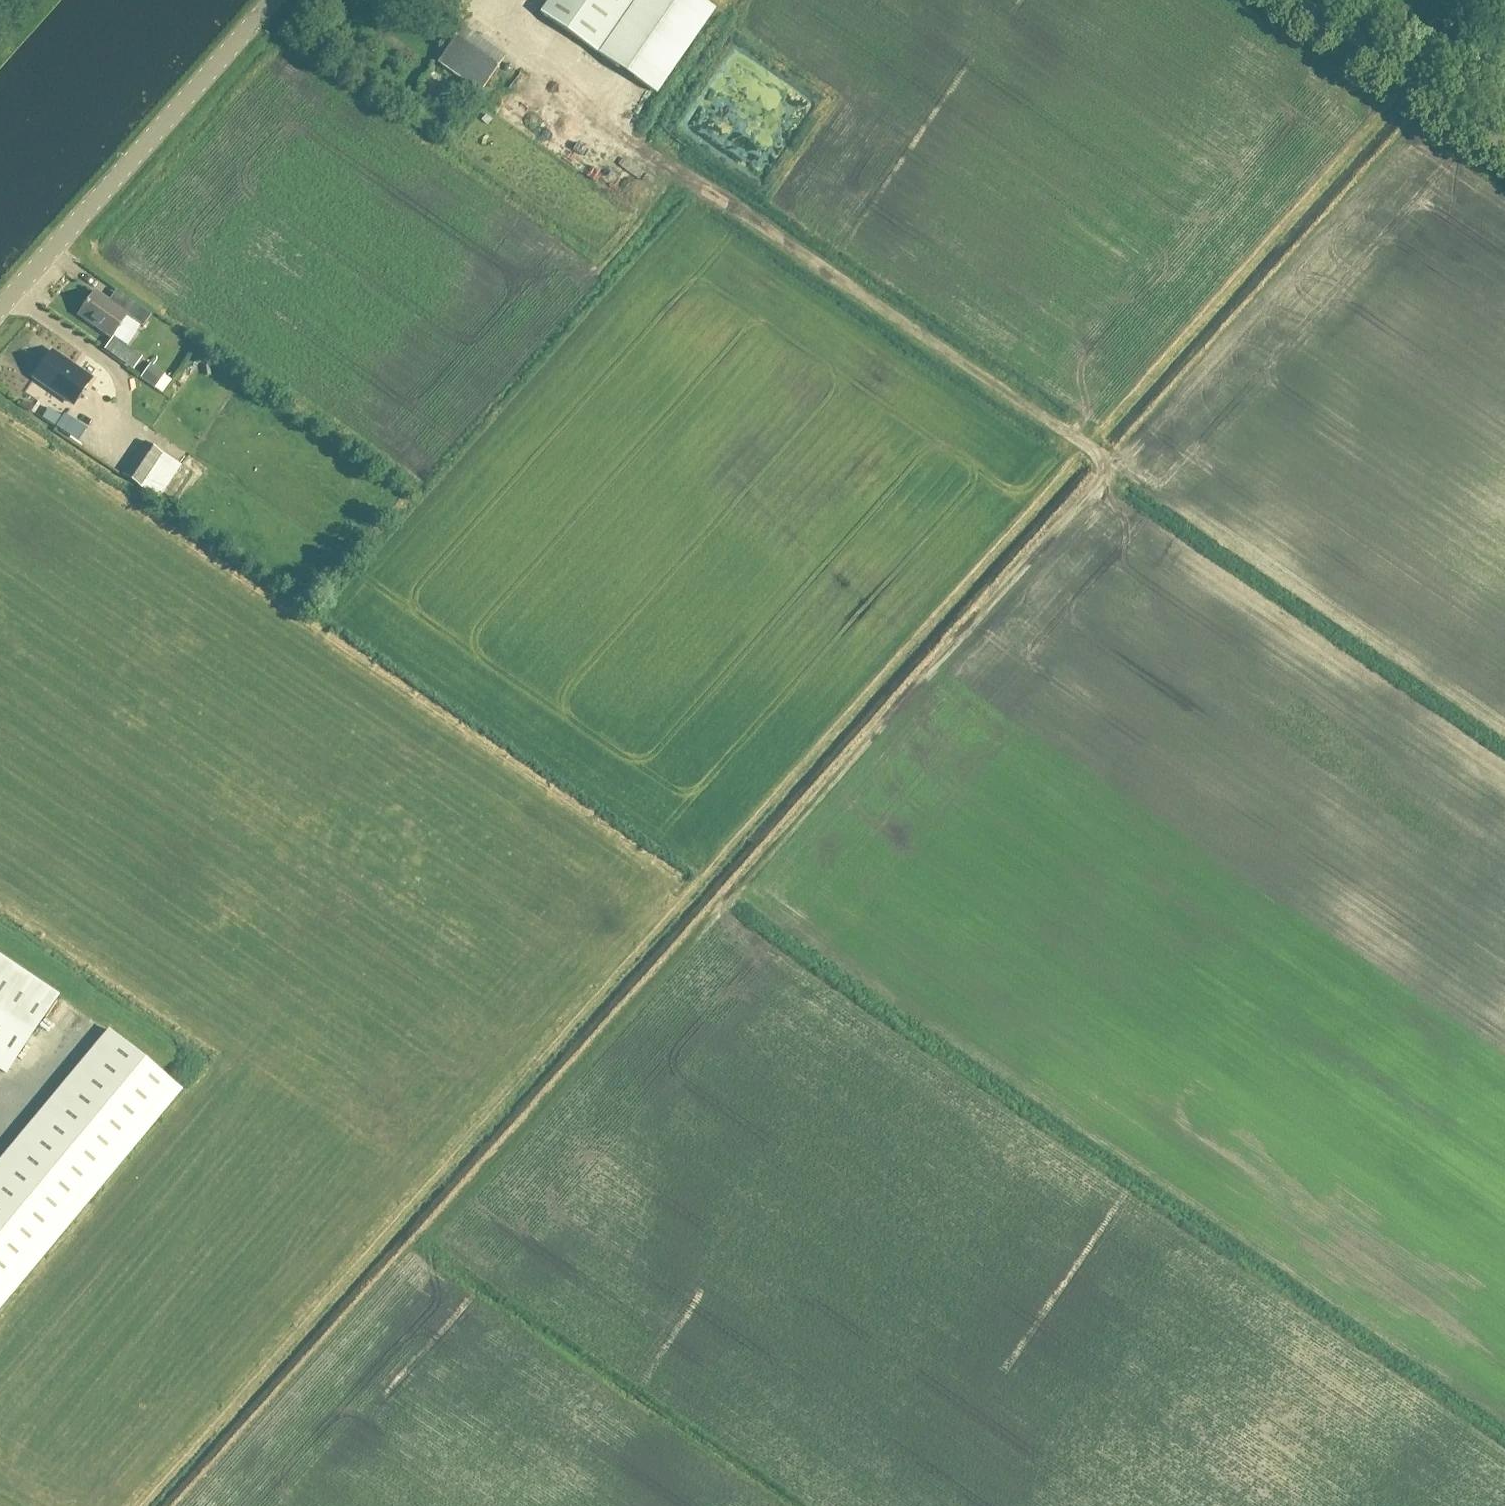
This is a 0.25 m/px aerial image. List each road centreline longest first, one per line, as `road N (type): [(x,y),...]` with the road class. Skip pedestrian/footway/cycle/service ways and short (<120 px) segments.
road 1 (tertiary): [(0,309),(274,0)]
road 2 (unclassified): [(1504,142),(1298,0)]

